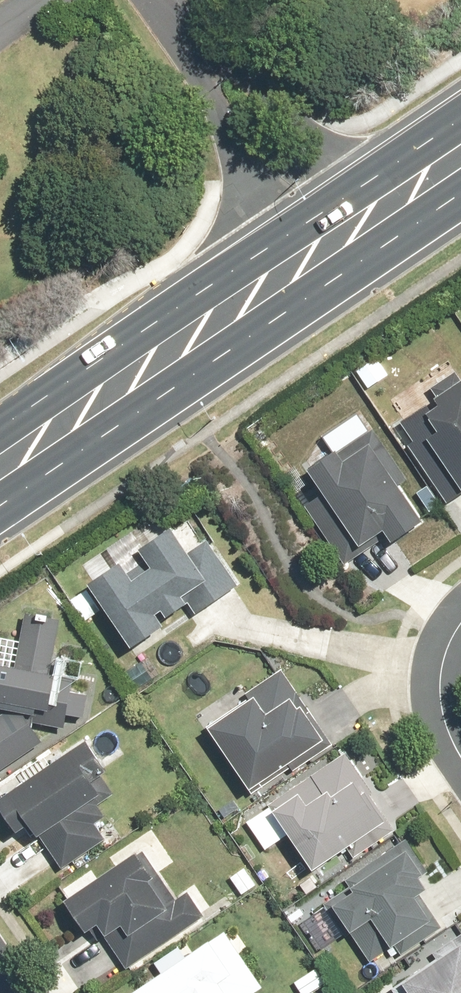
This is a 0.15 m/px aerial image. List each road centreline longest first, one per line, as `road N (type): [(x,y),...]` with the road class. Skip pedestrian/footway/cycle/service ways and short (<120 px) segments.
road 1 (secondary): [(325,240),(0,465)]
road 2 (unclassified): [(152,0),(325,240)]
road 3 (secondary): [(460,147),(325,240)]
road 4 (residential): [(460,763),(440,728),(435,677),(460,620)]

